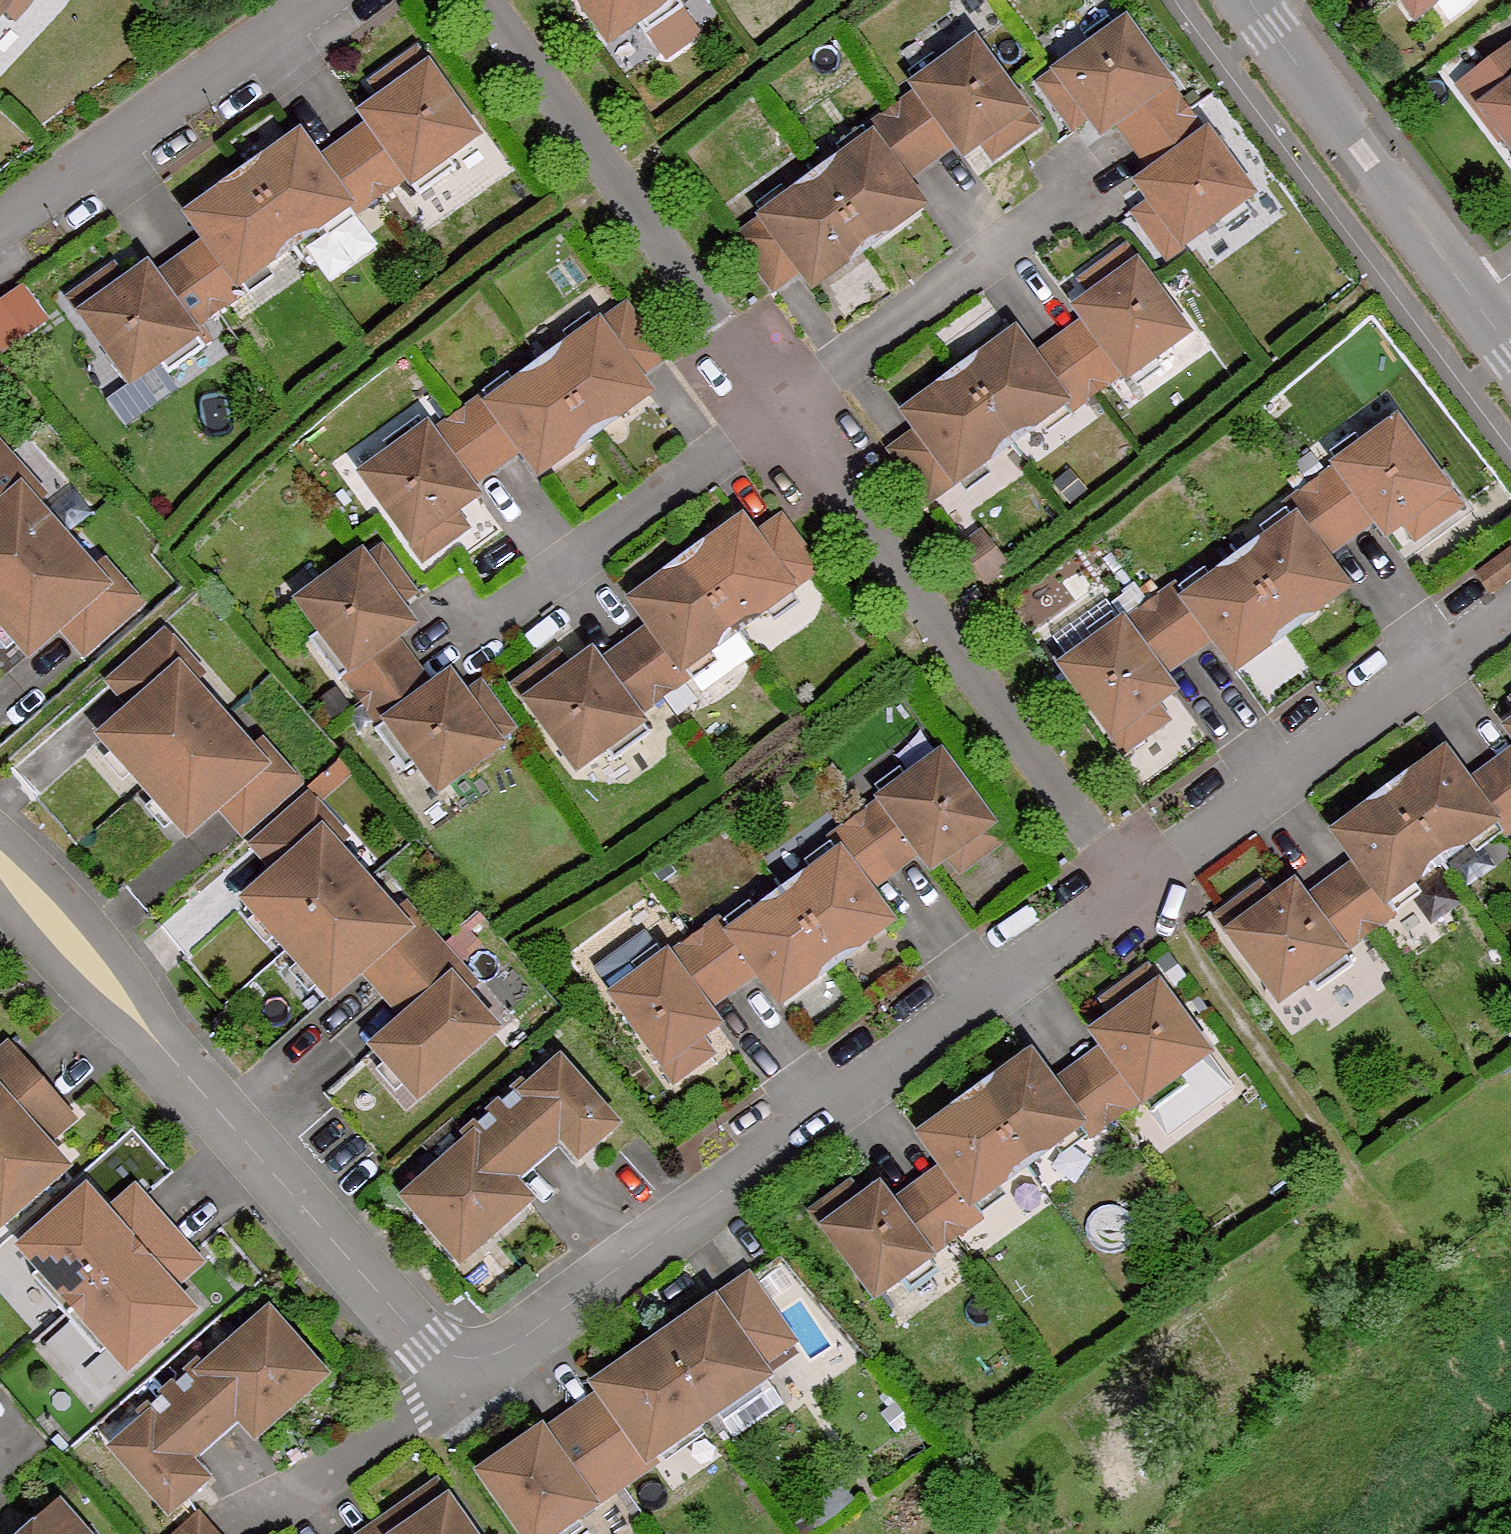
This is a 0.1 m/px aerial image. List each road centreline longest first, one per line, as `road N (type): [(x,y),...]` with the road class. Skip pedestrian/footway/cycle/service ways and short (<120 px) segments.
road 1 (residential): [(466,1386),(1140,891)]
road 2 (residential): [(0,870),(466,1386)]
road 3 (residential): [(1140,891),(779,402)]
road 4 (residential): [(779,402),(477,0)]
road 5 (residential): [(1140,891),(1510,617)]
road 6 (unclassified): [(1510,343),(1251,0)]
road 7 (residential): [(320,0),(0,233)]
road 8 (residential): [(475,622),(779,402)]
road 9 (residential): [(779,402),(1079,186)]
road 10 (residential): [(466,1386),(259,1526)]

